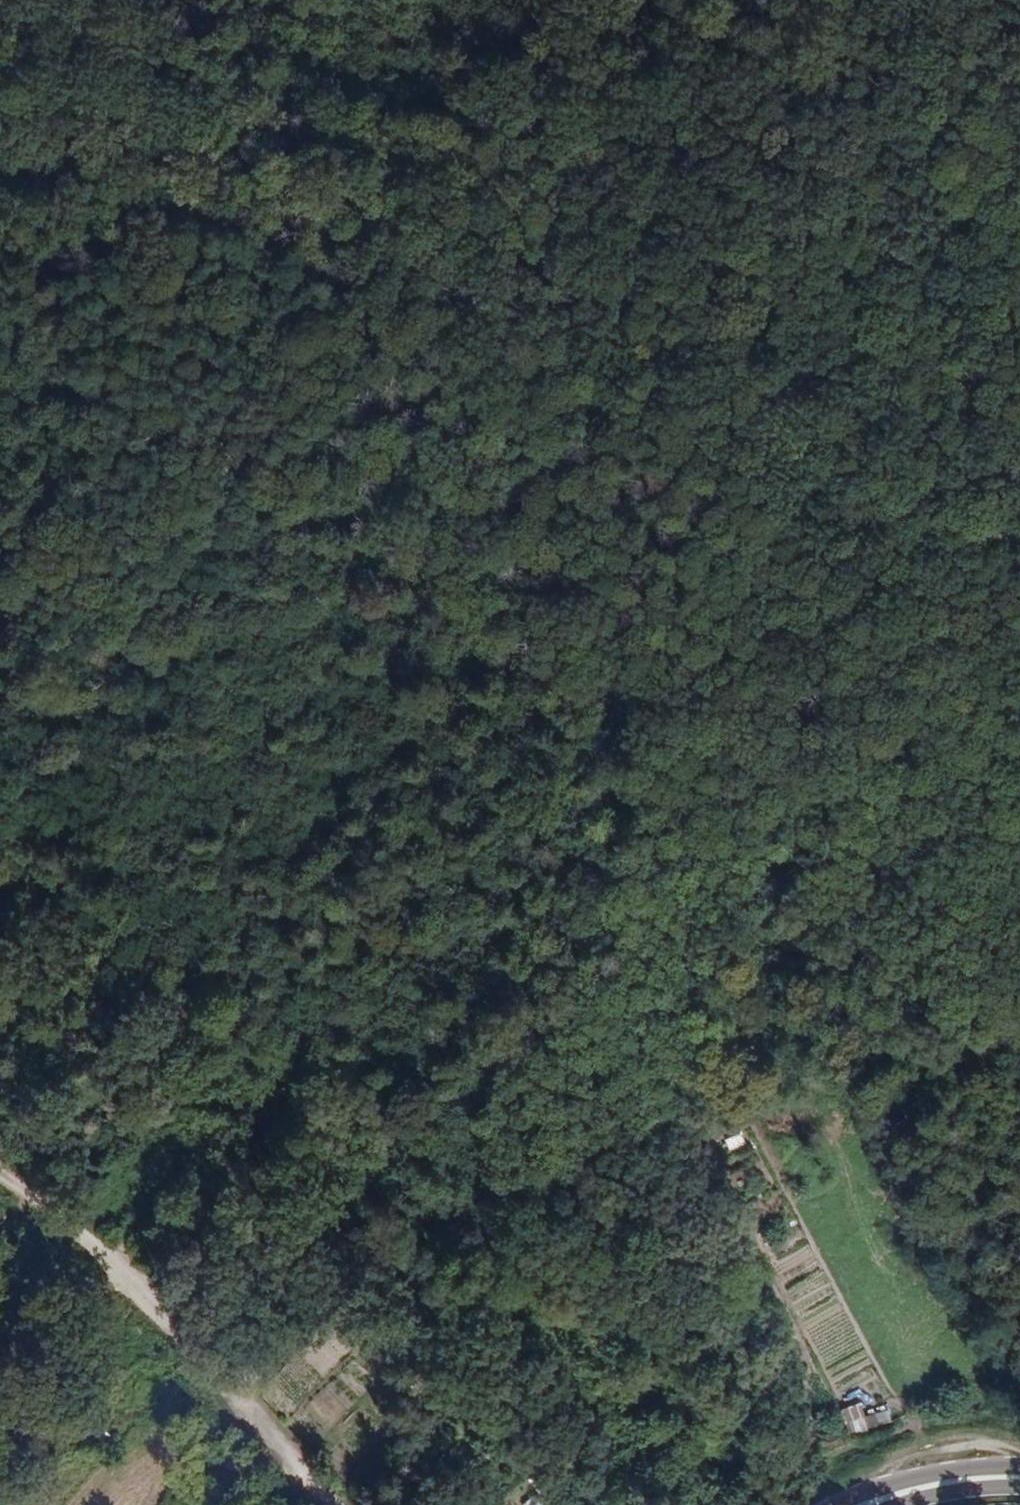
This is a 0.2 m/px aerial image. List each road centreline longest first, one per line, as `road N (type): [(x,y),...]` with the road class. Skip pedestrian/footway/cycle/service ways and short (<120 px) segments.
road 1 (track): [(331,1504),(87,1238),(0,1175)]
road 2 (secondary): [(1019,1483),(947,1484),(869,1504)]

